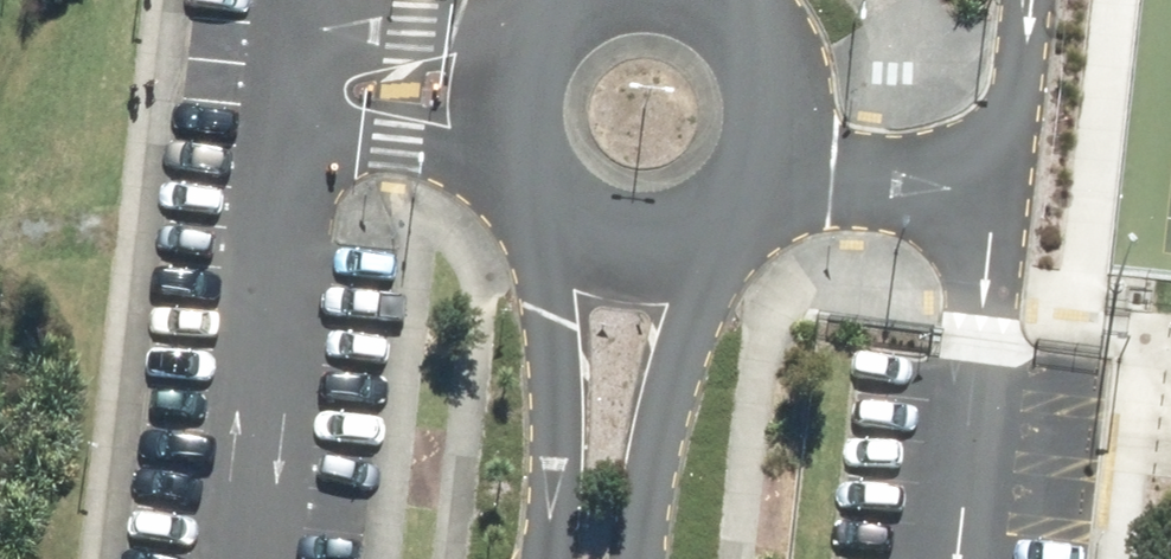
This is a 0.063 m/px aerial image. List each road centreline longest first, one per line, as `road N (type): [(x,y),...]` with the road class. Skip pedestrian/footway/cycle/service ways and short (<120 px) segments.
road 1 (unclassified): [(693,229),(687,319),(656,432),(642,558)]
road 2 (unclassified): [(543,558),(583,228)]
road 3 (unclassified): [(583,228),(530,182),(510,127),(521,56),(572,0)]
road 4 (unclassified): [(740,30),(761,66),(769,106),(764,146),(747,183),(693,229)]

